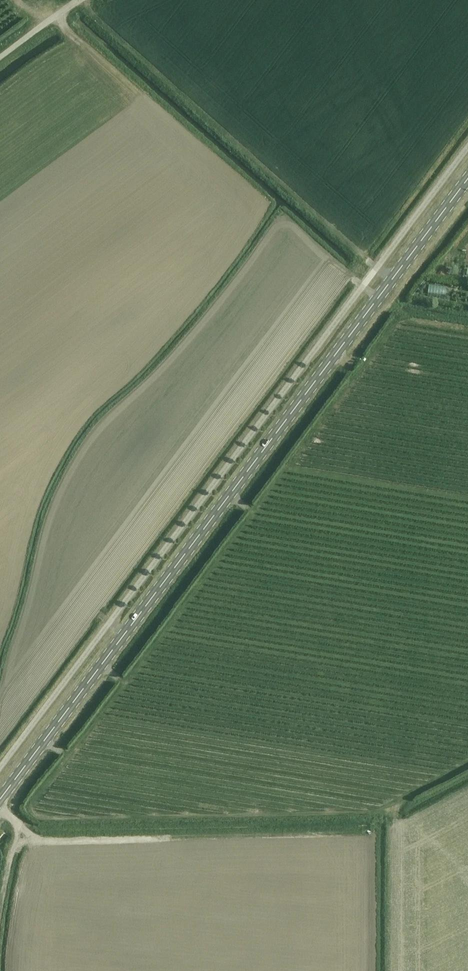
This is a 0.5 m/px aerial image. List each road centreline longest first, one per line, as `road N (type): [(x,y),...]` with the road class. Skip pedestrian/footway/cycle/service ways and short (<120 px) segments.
road 1 (secondary): [(0,801),(467,182)]
road 2 (track): [(0,940),(19,831),(0,809)]

